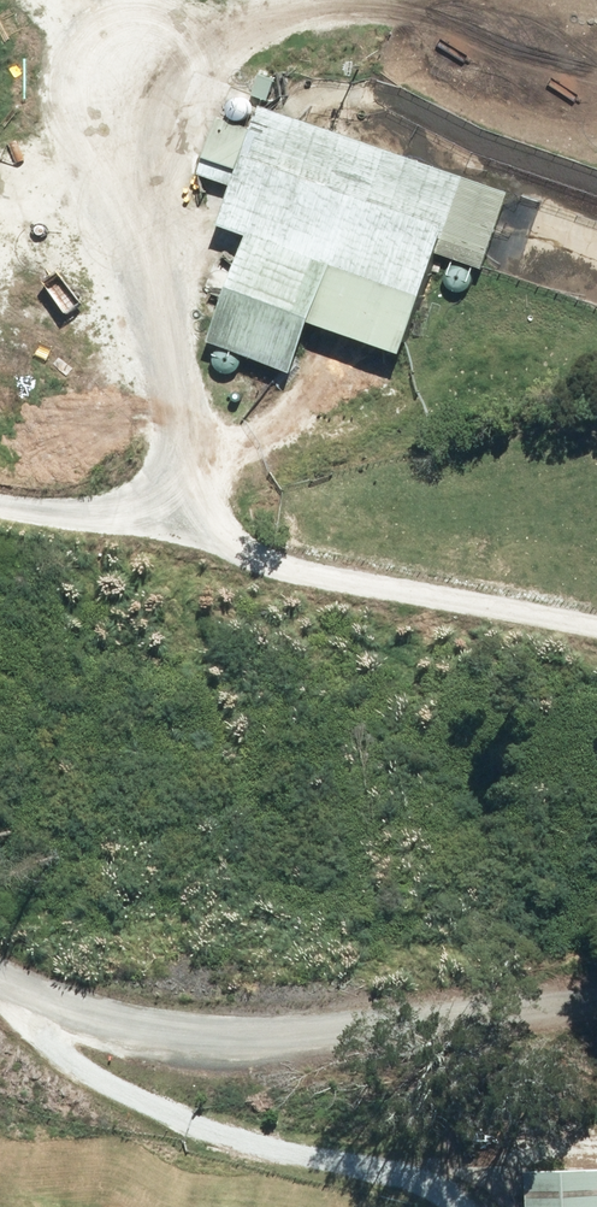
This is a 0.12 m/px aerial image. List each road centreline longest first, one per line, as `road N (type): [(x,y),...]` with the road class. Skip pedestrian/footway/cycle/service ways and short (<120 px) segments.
road 1 (track): [(0,506),(162,533),(596,632)]
road 2 (unclassified): [(0,974),(118,1016),(202,1034),(386,1033),(596,999)]
road 3 (track): [(162,533),(180,413),(130,91)]

